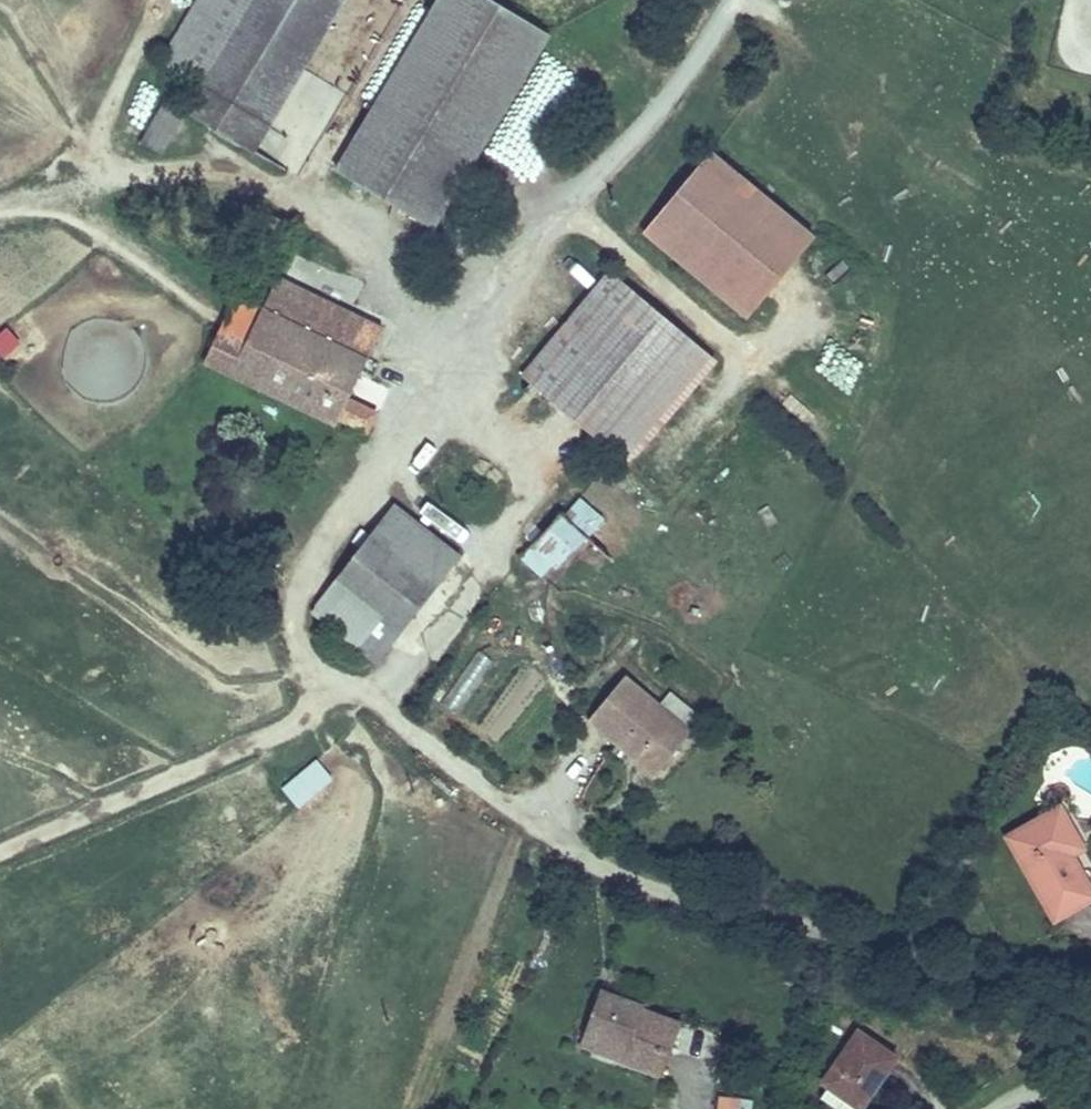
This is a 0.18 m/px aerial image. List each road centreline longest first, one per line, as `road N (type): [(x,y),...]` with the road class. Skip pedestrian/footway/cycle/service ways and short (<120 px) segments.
road 1 (track): [(1090,996),(668,884),(612,861),(429,740),(380,687),(325,672)]
road 2 (track): [(325,672),(299,653),(290,618),(297,577),(404,415),(473,289),(627,129),(717,0)]
road 3 (track): [(164,0),(106,101),(94,177),(126,182),(206,165),(264,184),(446,337)]
road 4 (track): [(0,838),(294,703),(325,672)]
road 5 (track): [(94,177),(86,221),(215,318)]

